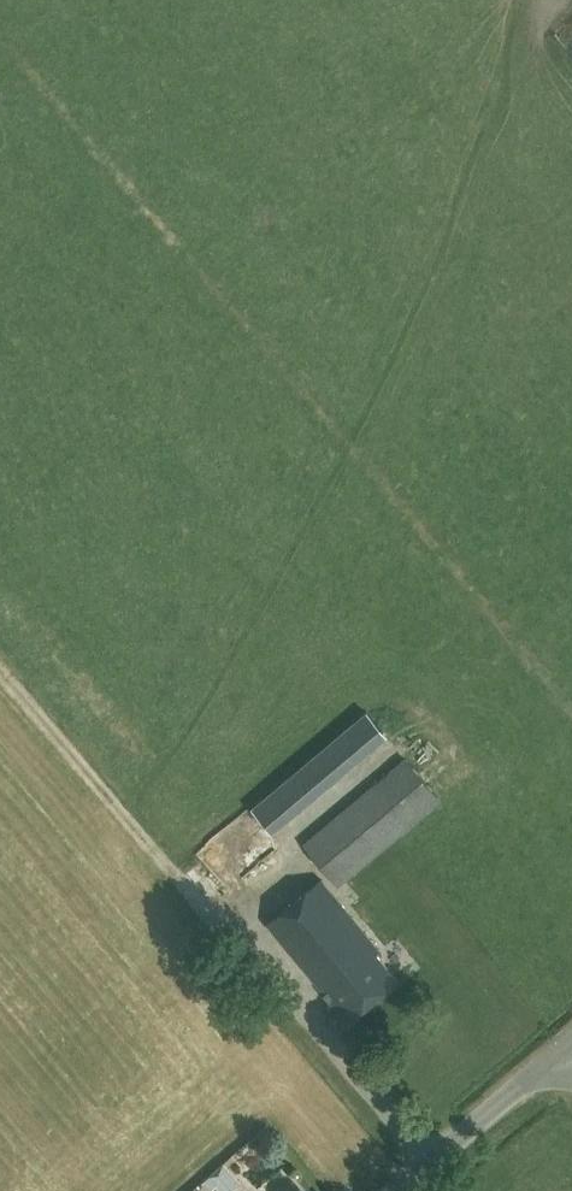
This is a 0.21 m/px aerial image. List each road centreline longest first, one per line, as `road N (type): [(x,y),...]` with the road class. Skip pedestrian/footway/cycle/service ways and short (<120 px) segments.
road 1 (tertiary): [(396,1190),(560,1043)]

